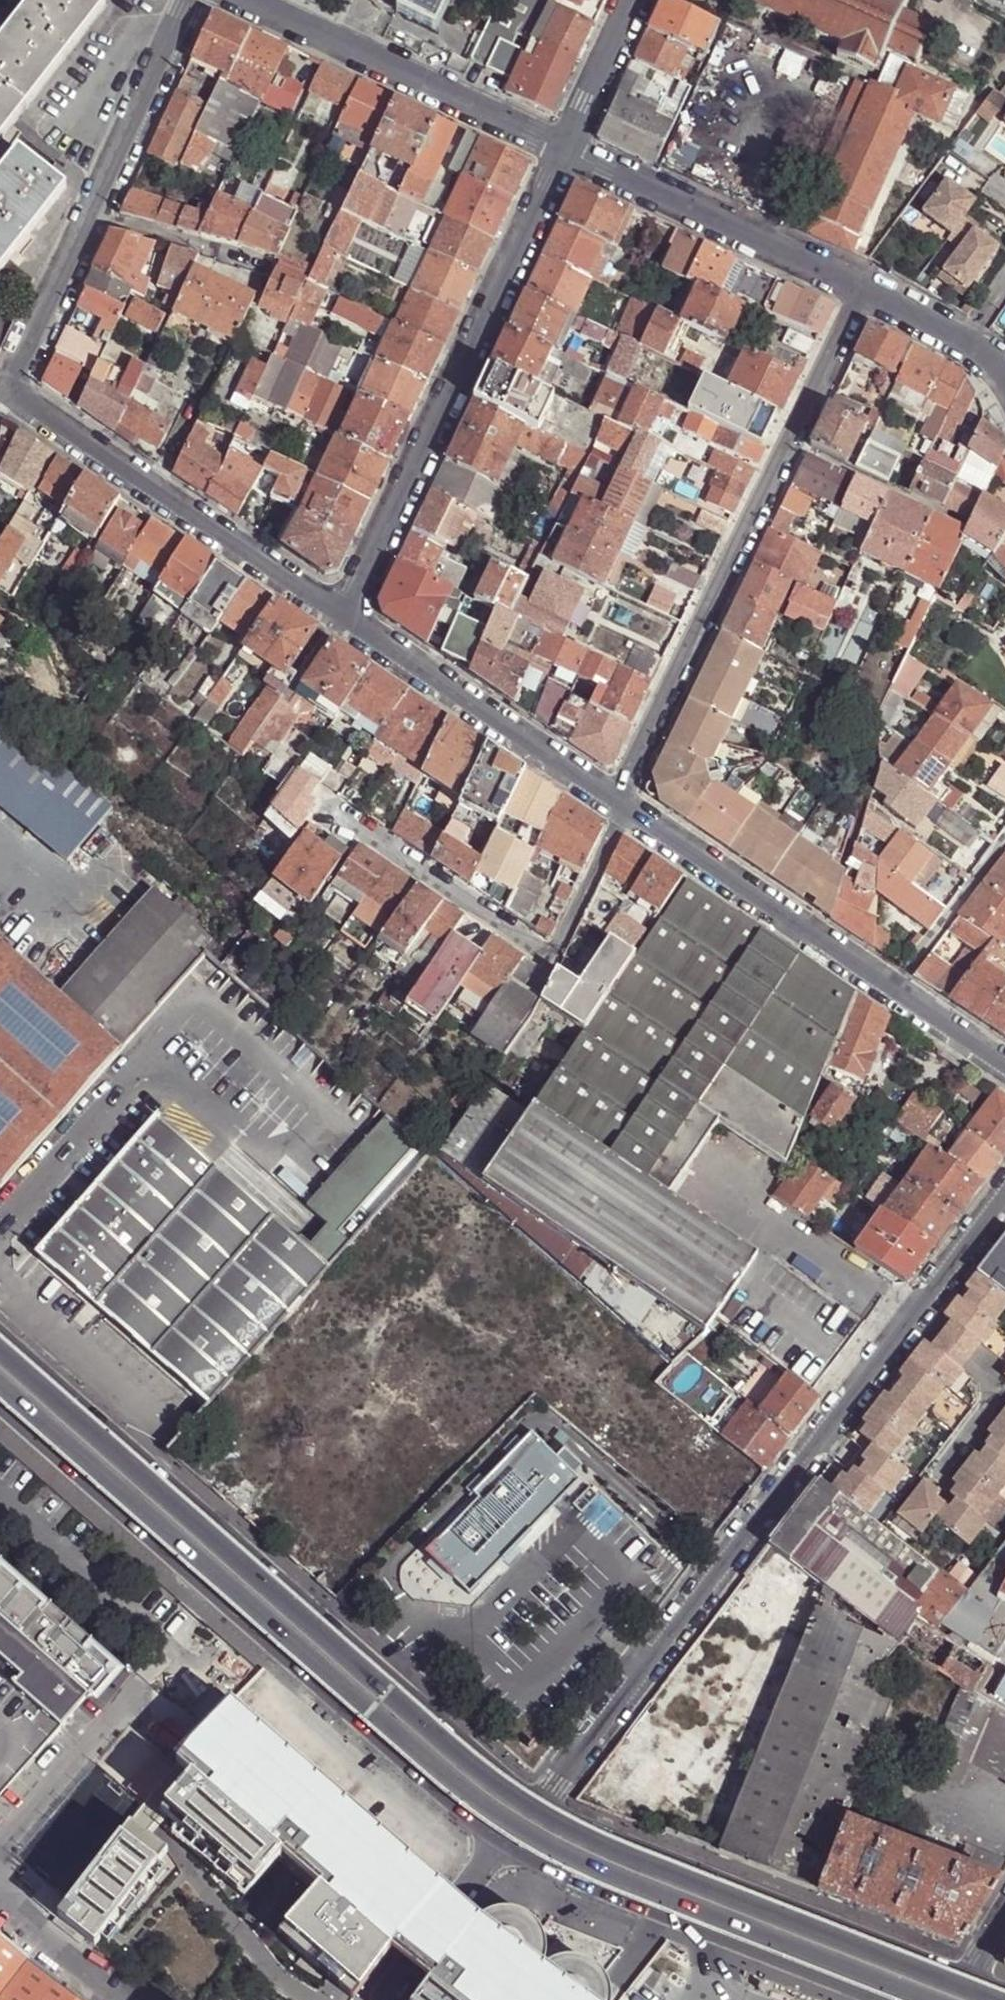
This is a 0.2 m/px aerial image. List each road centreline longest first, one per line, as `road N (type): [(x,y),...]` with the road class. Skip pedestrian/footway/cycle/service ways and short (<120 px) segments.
road 1 (secondary): [(974,1999),(528,1810),(0,1362)]
road 2 (secondary): [(0,1382),(474,1798),(548,1845),(926,1999)]
road 3 (residential): [(1004,1197),(541,1805)]
road 4 (tertiary): [(541,1805),(0,1335)]
road 5 (tertiary): [(0,1403),(454,1805),(510,1844)]
road 6 (residential): [(618,795),(860,284)]
road 7 (unclassified): [(351,620),(568,153)]
road 8 (tertiary): [(968,1983),(629,1850),(541,1805)]
road 9 (residential): [(330,812),(547,951),(558,943),(631,803)]
road 10 (residential): [(8,395),(351,620)]
road 11 (tertiary): [(510,1844),(602,1890),(879,1999)]
road 12 (unclassified): [(250,0),(568,153)]
road 13 (unclassified): [(568,153),(860,284)]
road 14 (residential): [(618,795),(351,620)]
road 15 (residential): [(890,986),(631,803)]
road 16 (unclassified): [(92,218),(189,0)]
road 17 (residential): [(387,1999),(510,1844)]
road 18 (unclassified): [(8,395),(92,218)]
road 19 (residential): [(890,986),(1004,844)]
road 20 (residential): [(92,218),(265,265)]
road 21 (unclassified): [(860,284),(970,341),(1004,374)]
road 22 (unclassified): [(568,153),(638,0)]
road 23 (residential): [(1004,1063),(890,986)]

